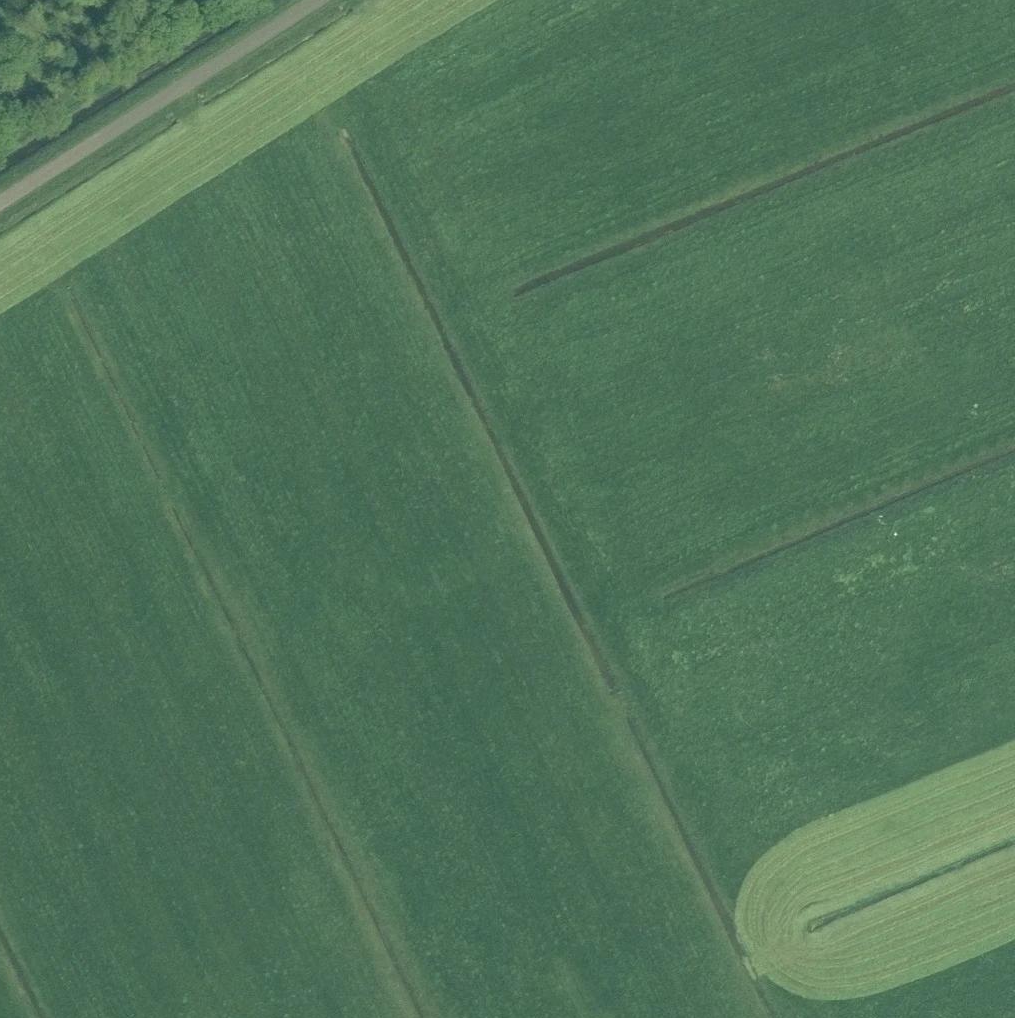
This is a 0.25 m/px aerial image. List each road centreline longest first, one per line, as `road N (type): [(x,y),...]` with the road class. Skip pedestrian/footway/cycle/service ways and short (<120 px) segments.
road 1 (unclassified): [(0,201),(317,0)]

